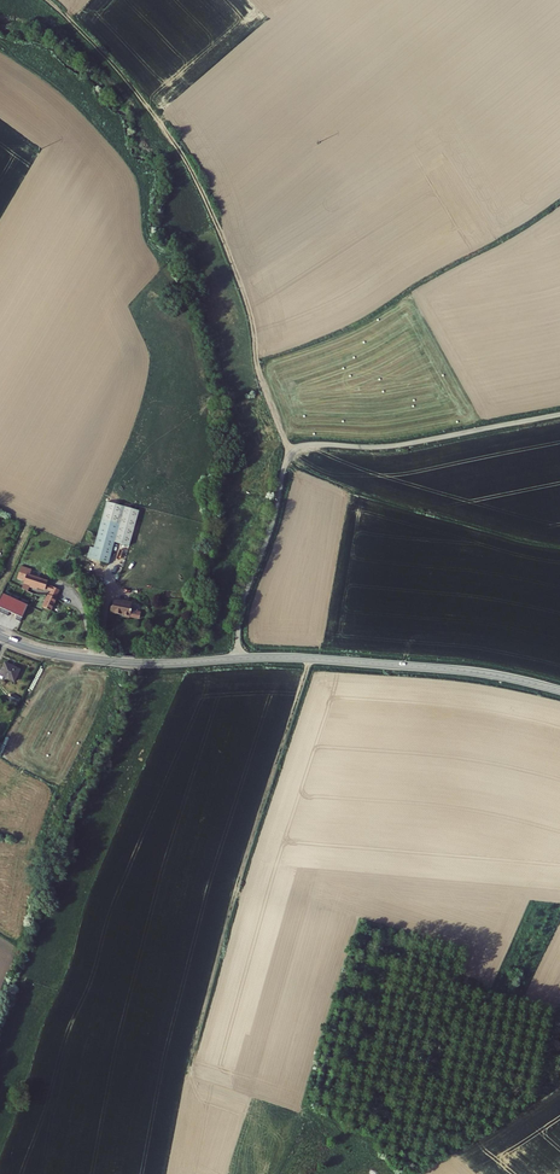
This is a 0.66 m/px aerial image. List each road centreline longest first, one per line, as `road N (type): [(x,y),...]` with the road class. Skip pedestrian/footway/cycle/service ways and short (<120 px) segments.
road 1 (track): [(293,451),(260,377),(244,293),(186,161),(119,71),(46,0)]
road 2 (residential): [(559,414),(395,446),(293,451),(243,601),(238,659)]
road 3 (tertiary): [(559,690),(457,670),(238,659)]
road 4 (tertiary): [(0,636),(47,652),(137,663)]

